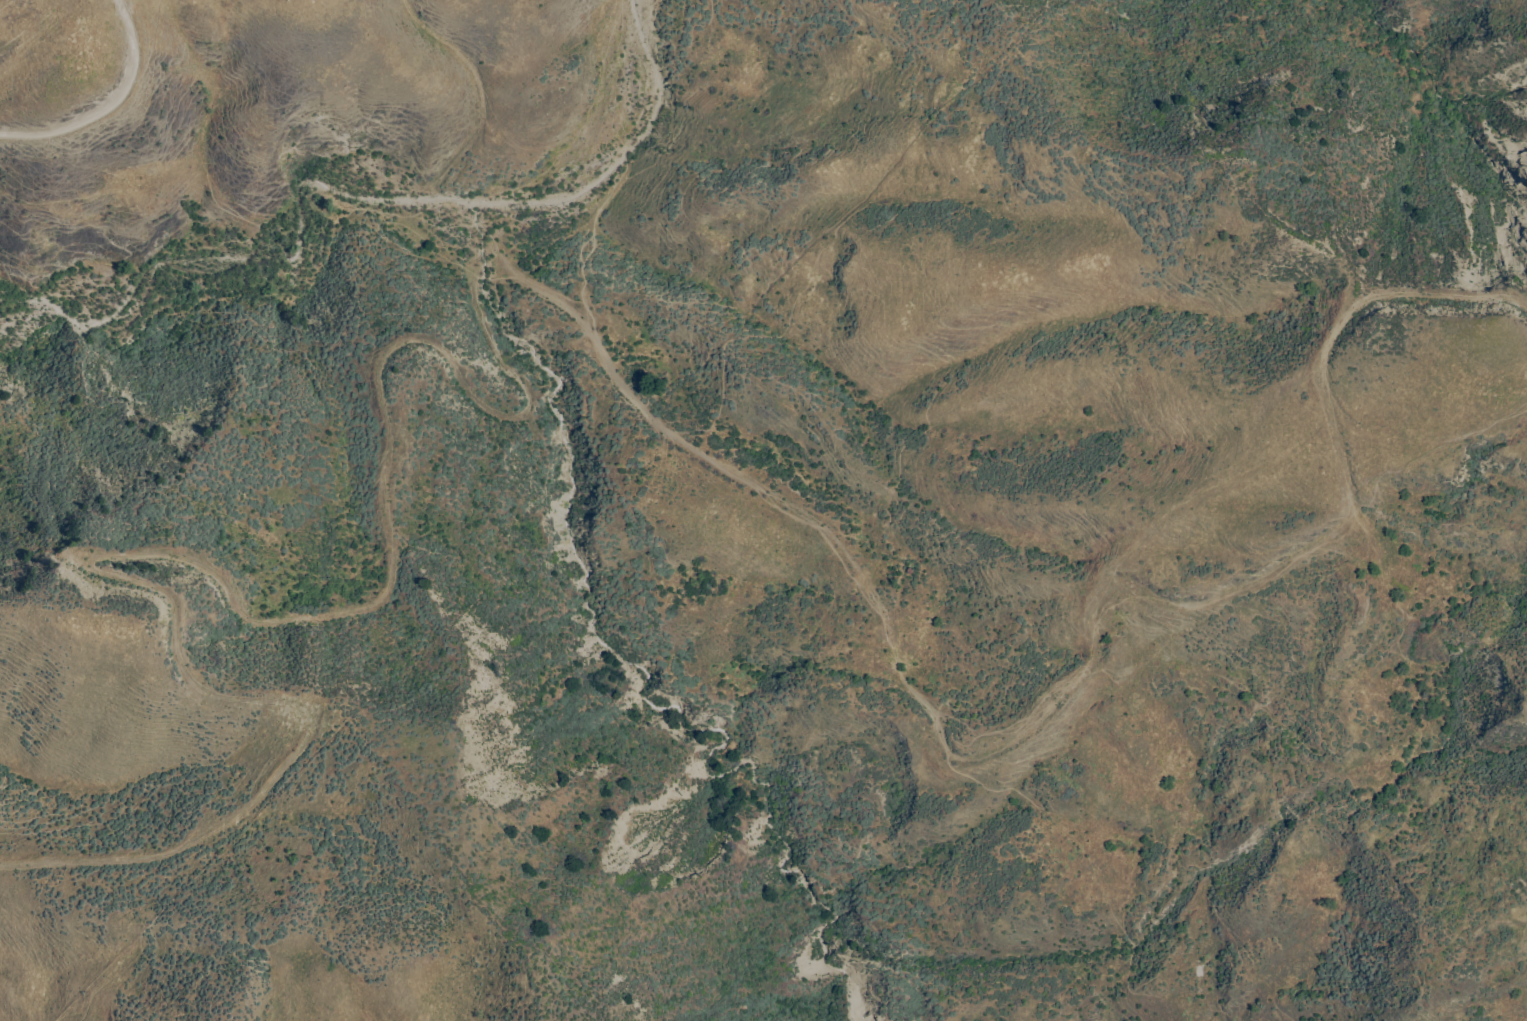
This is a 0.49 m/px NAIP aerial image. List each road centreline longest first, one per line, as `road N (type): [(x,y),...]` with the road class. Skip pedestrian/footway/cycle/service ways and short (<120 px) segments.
road 1 (track): [(0,139),(50,140),(134,80),(136,49),(123,0)]

